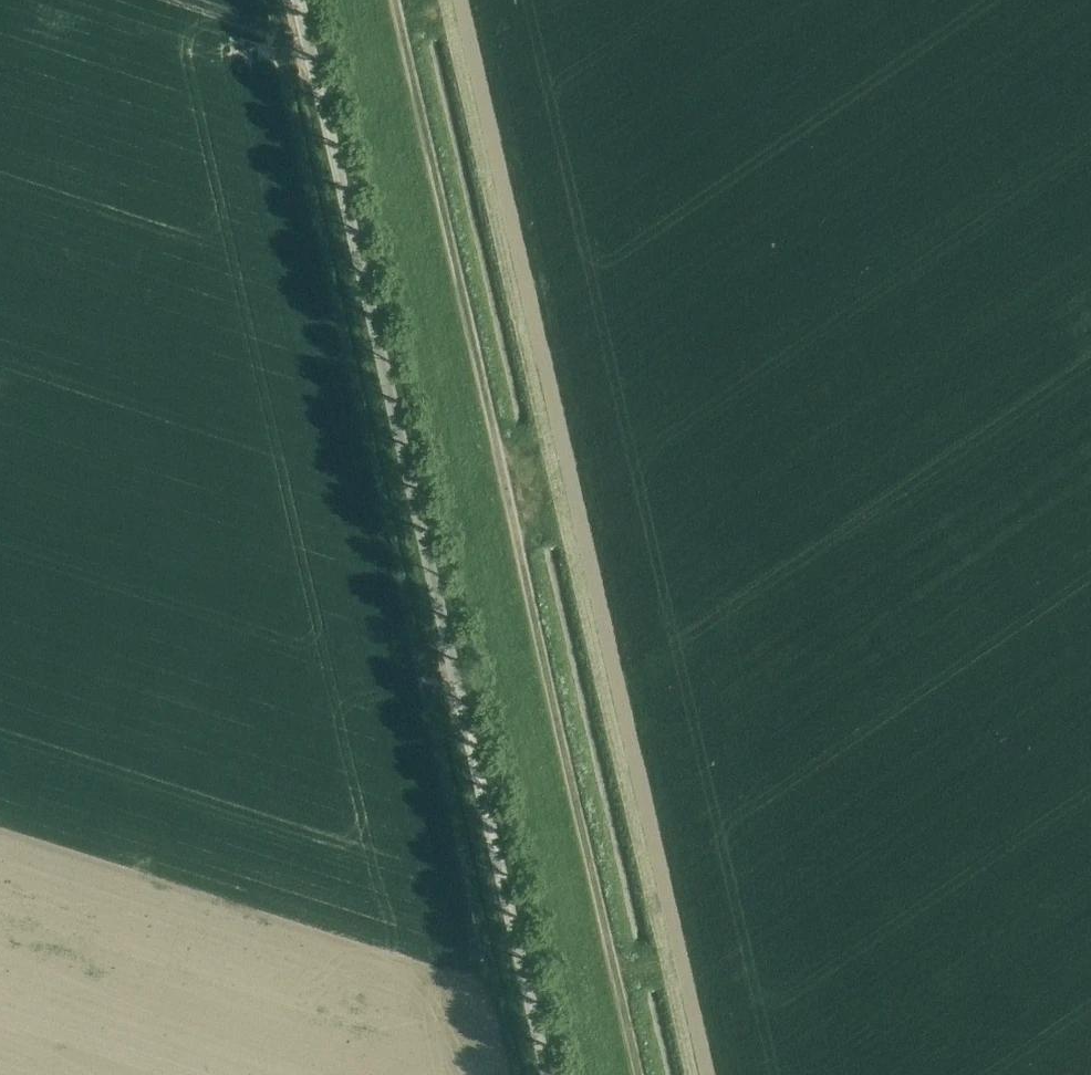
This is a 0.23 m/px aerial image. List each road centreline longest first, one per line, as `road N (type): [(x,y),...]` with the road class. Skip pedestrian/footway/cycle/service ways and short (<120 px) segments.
road 1 (unclassified): [(547,1074),(299,0)]
road 2 (track): [(398,0),(643,1074)]

